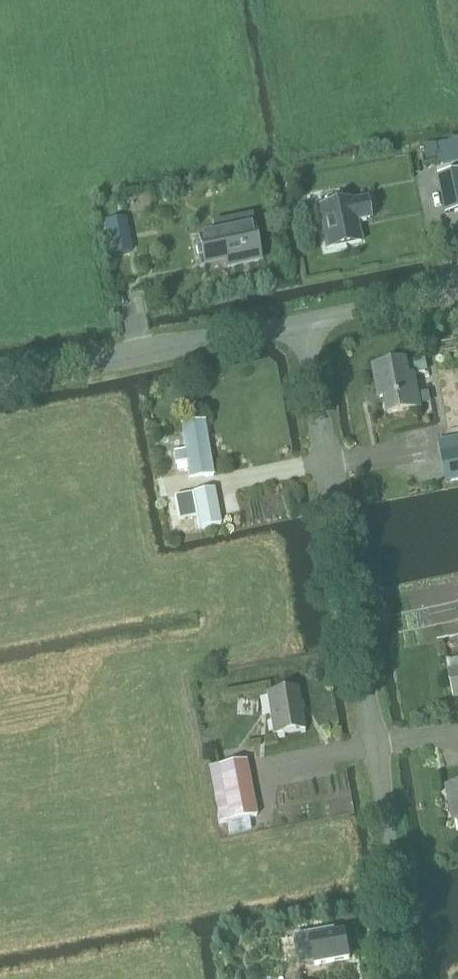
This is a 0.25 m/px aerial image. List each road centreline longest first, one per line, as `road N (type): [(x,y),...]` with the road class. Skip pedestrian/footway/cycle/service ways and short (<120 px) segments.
road 1 (residential): [(415,978),(300,319)]
road 2 (unclassified): [(0,375),(300,319)]
road 3 (unclassified): [(300,319),(457,285)]

